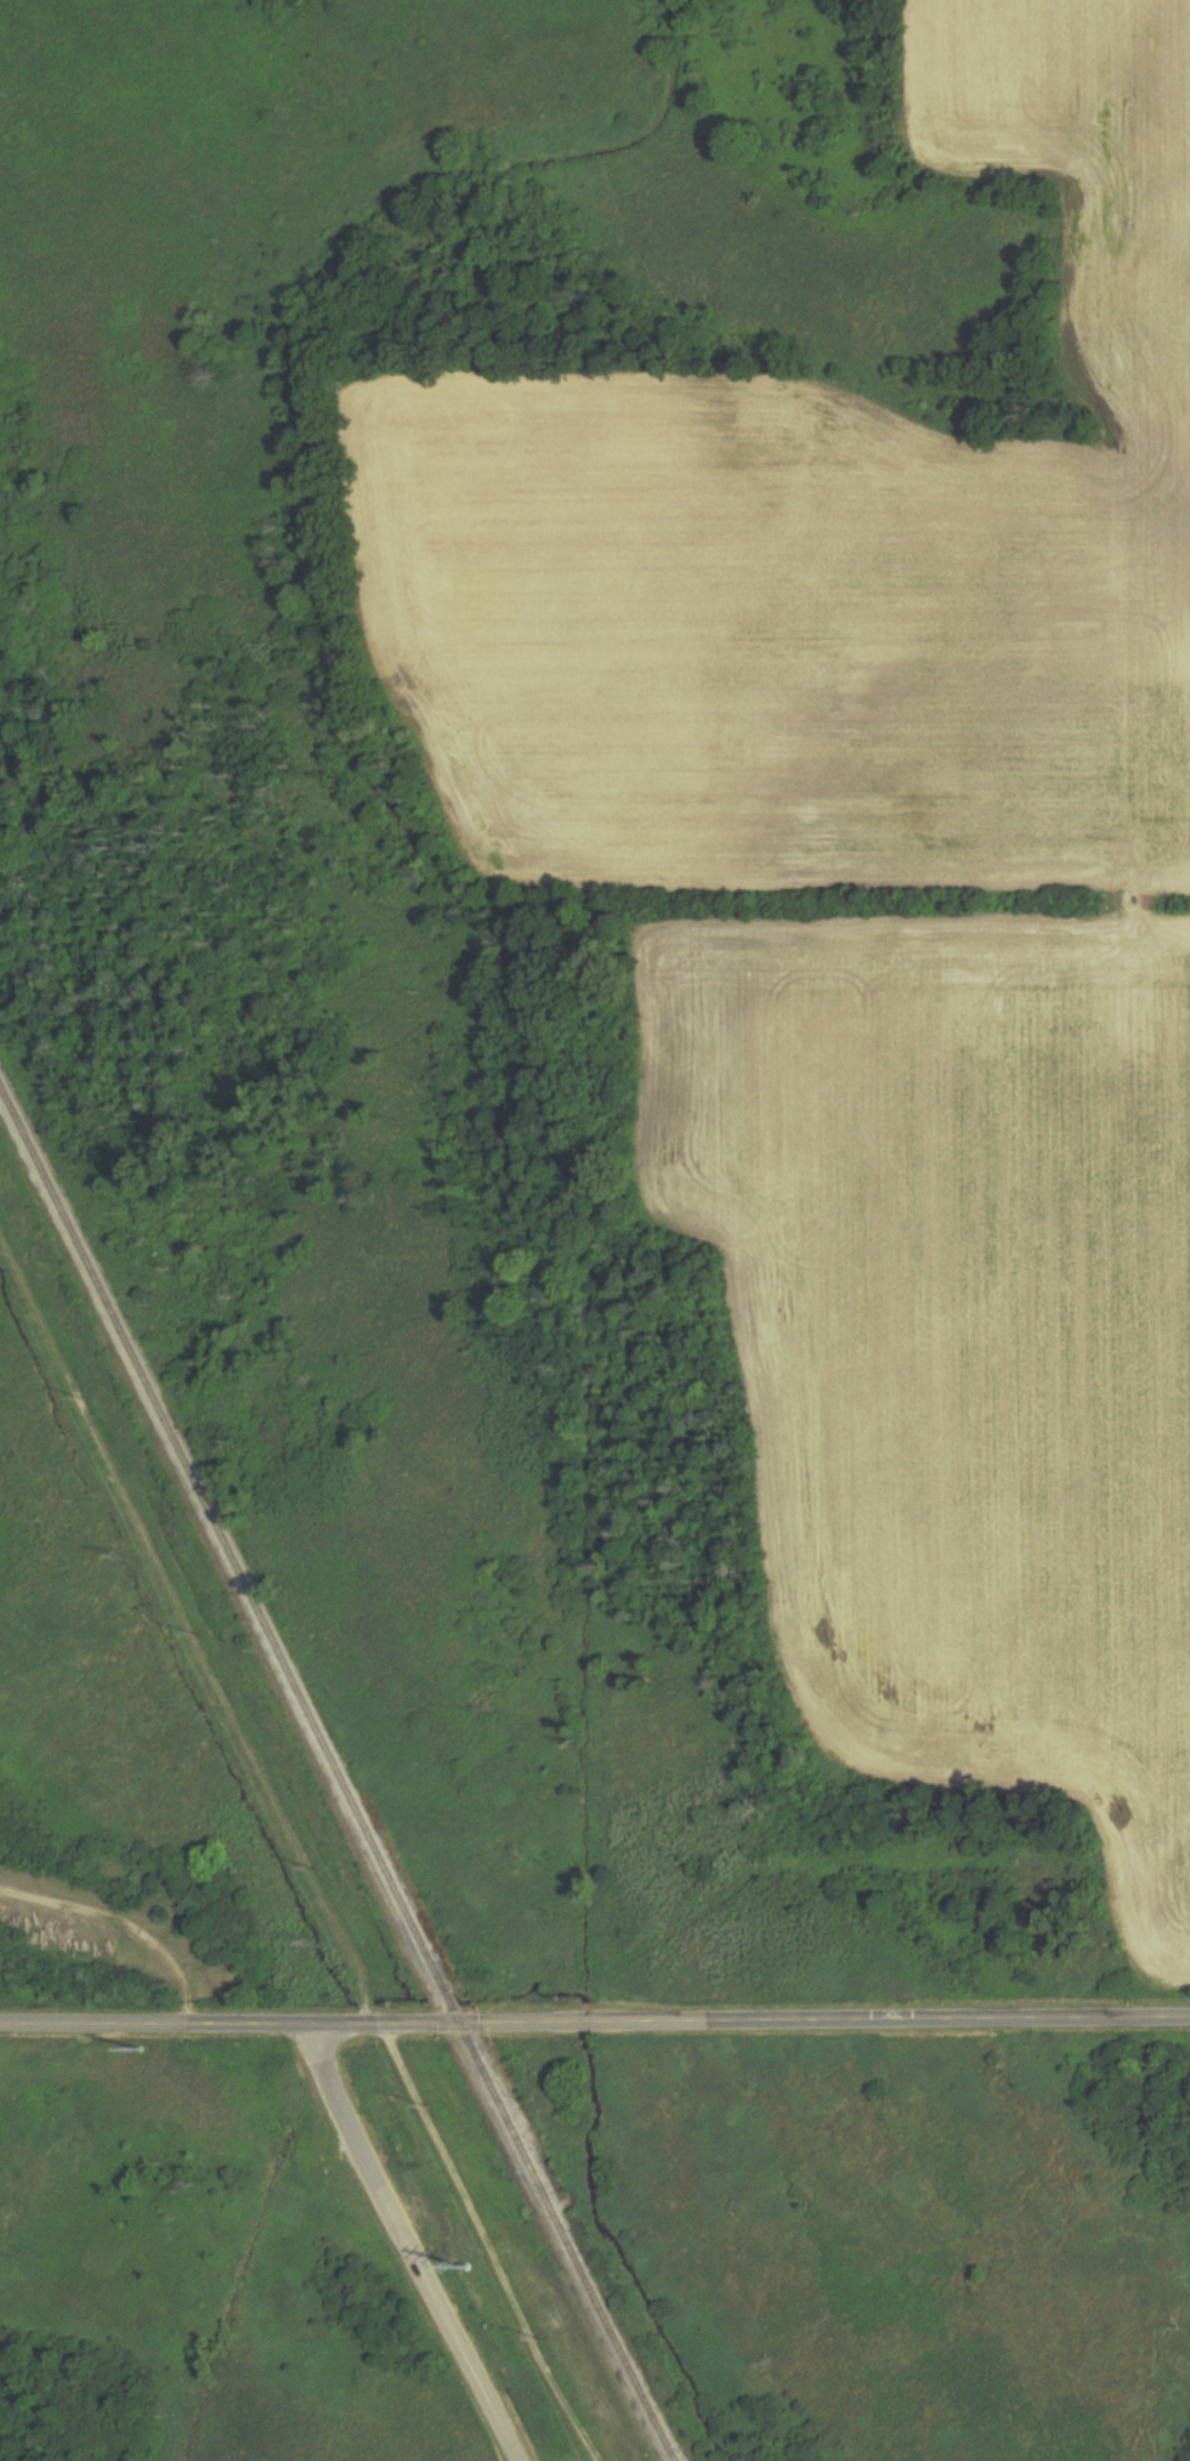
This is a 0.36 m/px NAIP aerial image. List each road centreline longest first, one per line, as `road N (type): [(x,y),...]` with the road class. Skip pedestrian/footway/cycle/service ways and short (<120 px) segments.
road 1 (residential): [(1189,2020),(0,2026)]
road 2 (residential): [(522,2460),(308,2026)]

